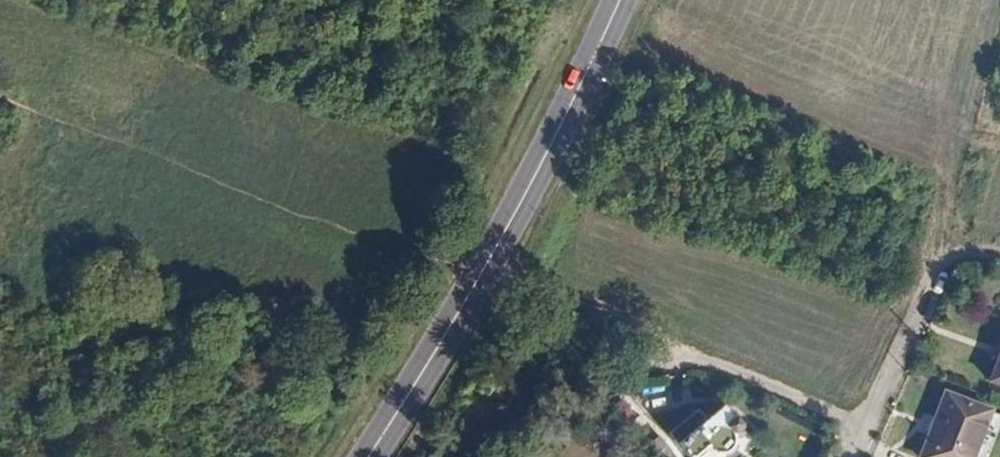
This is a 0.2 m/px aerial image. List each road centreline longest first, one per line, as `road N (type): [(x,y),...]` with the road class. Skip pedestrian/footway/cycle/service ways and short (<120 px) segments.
road 1 (secondary): [(620,0),(480,277),(368,456)]
road 2 (track): [(0,93),(119,165),(480,277)]
road 3 (residential): [(847,456),(955,238)]
road 4 (track): [(685,352),(480,277)]
road 5 (track): [(862,423),(685,352)]

